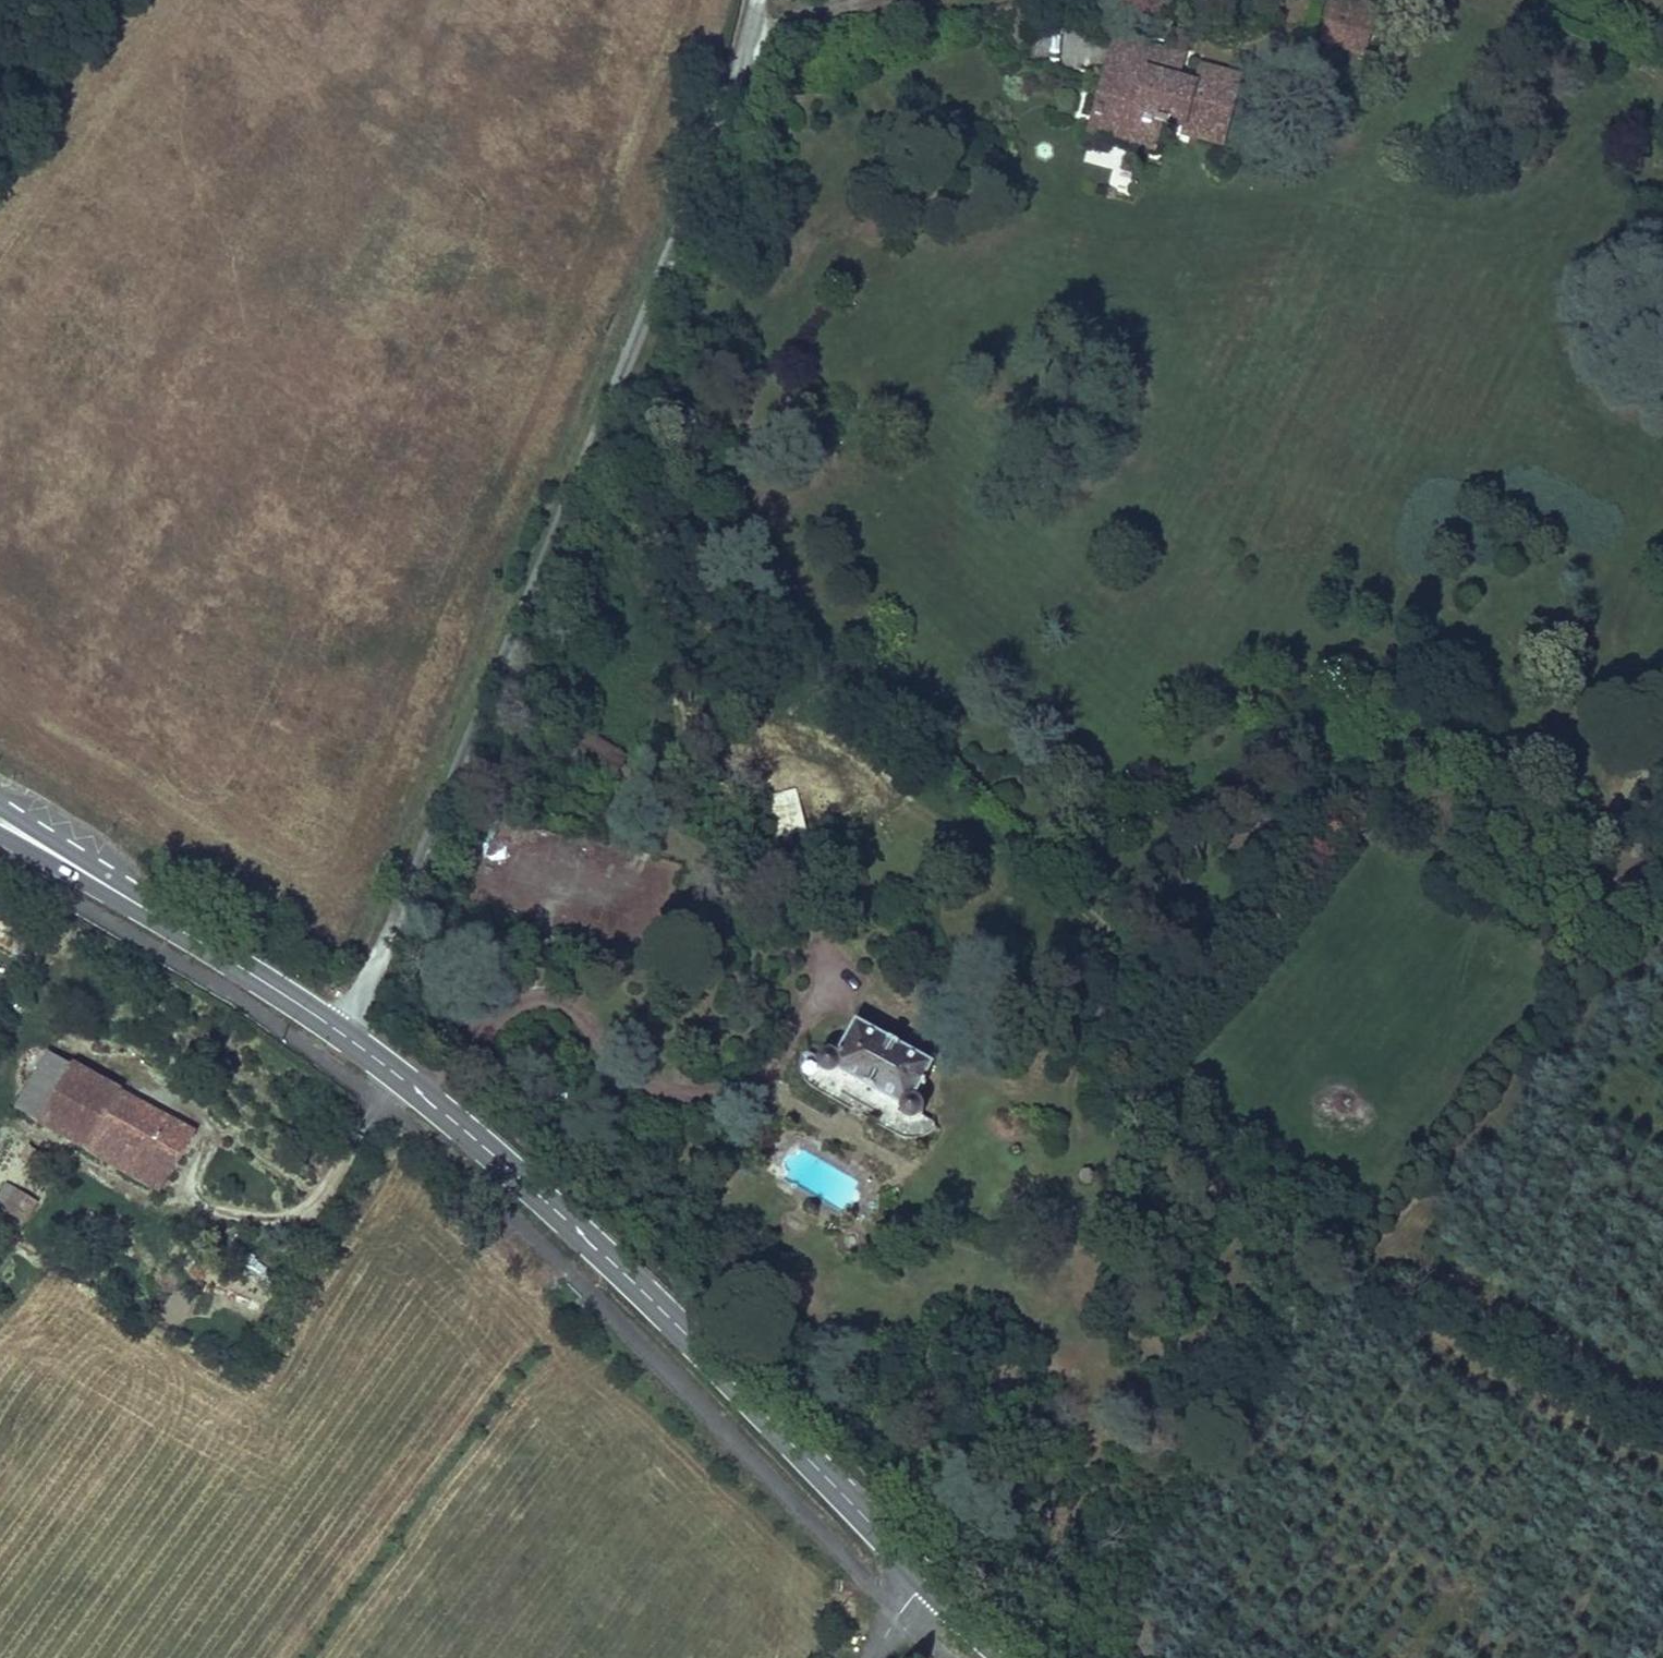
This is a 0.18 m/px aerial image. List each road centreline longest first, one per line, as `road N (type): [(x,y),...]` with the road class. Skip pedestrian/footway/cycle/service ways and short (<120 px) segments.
road 1 (secondary): [(5,826),(341,1036),(526,1182),(922,1583),(1009,1657)]

